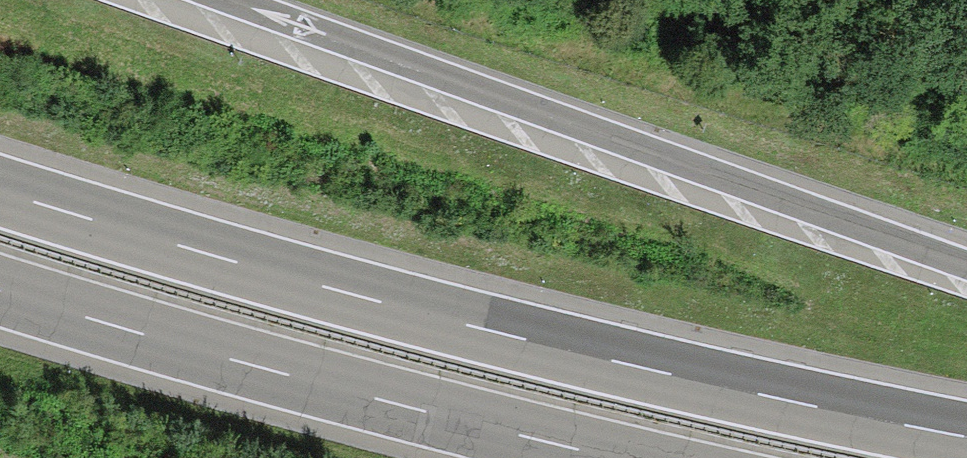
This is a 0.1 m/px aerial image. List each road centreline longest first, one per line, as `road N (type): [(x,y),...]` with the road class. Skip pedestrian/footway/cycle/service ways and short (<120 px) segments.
road 1 (motorway): [(966,436),(358,295),(0,190)]
road 2 (motorway): [(966,265),(234,0)]
road 3 (motorway): [(0,290),(260,368),(614,457)]

